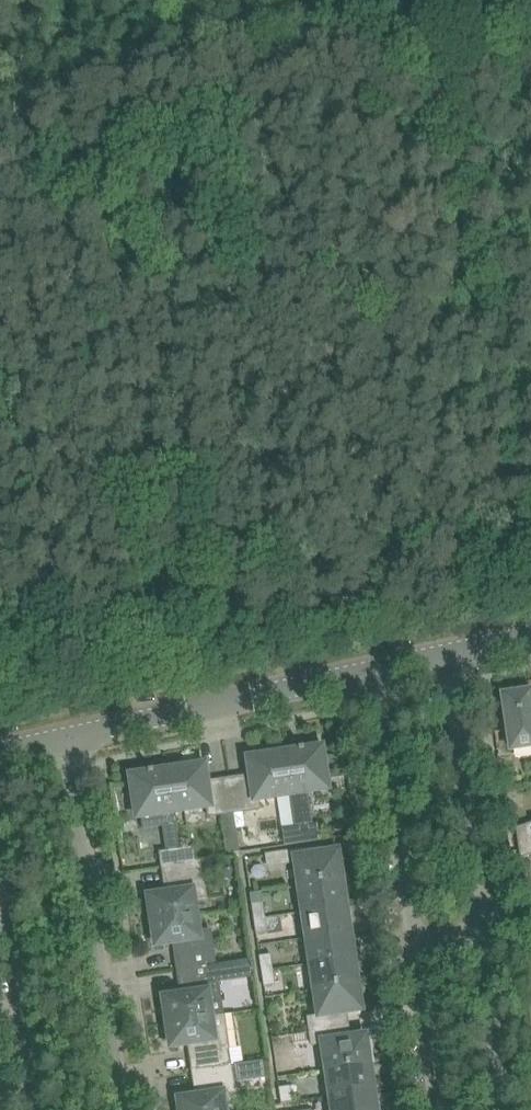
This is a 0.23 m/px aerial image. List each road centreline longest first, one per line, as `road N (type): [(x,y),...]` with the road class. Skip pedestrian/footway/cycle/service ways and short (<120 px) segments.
road 1 (residential): [(132,1109),(73,728)]
road 2 (residential): [(372,670),(73,728)]
road 3 (residential): [(446,654),(480,919)]
road 4 (residential): [(416,932),(372,670)]
road 5 (residential): [(0,878),(38,1109)]
road 6 (residential): [(480,919),(502,1109)]
road 7 (residential): [(443,1109),(416,932)]

